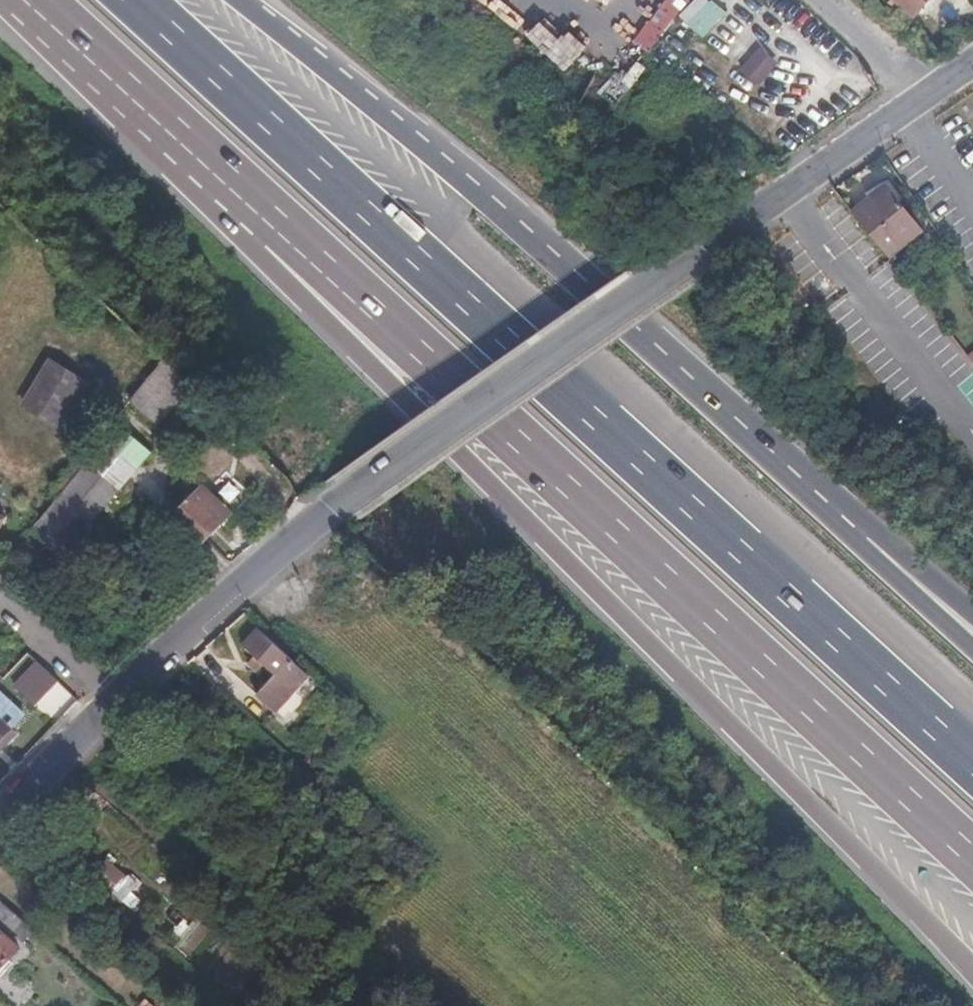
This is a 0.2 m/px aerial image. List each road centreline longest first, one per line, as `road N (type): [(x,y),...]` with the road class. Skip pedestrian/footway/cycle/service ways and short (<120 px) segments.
road 1 (tertiary): [(972,64),(324,519),(209,611),(0,827)]
road 2 (motorway): [(972,758),(148,0)]
road 3 (motorway): [(275,232),(385,372),(972,971)]
road 4 (motorway): [(275,232),(972,865)]
road 5 (motorway): [(866,540),(242,0)]
road 6 (motorway): [(29,0),(275,232)]
road 7 (motorway): [(972,640),(866,540)]
road 8 (motorway): [(972,620),(866,540)]

